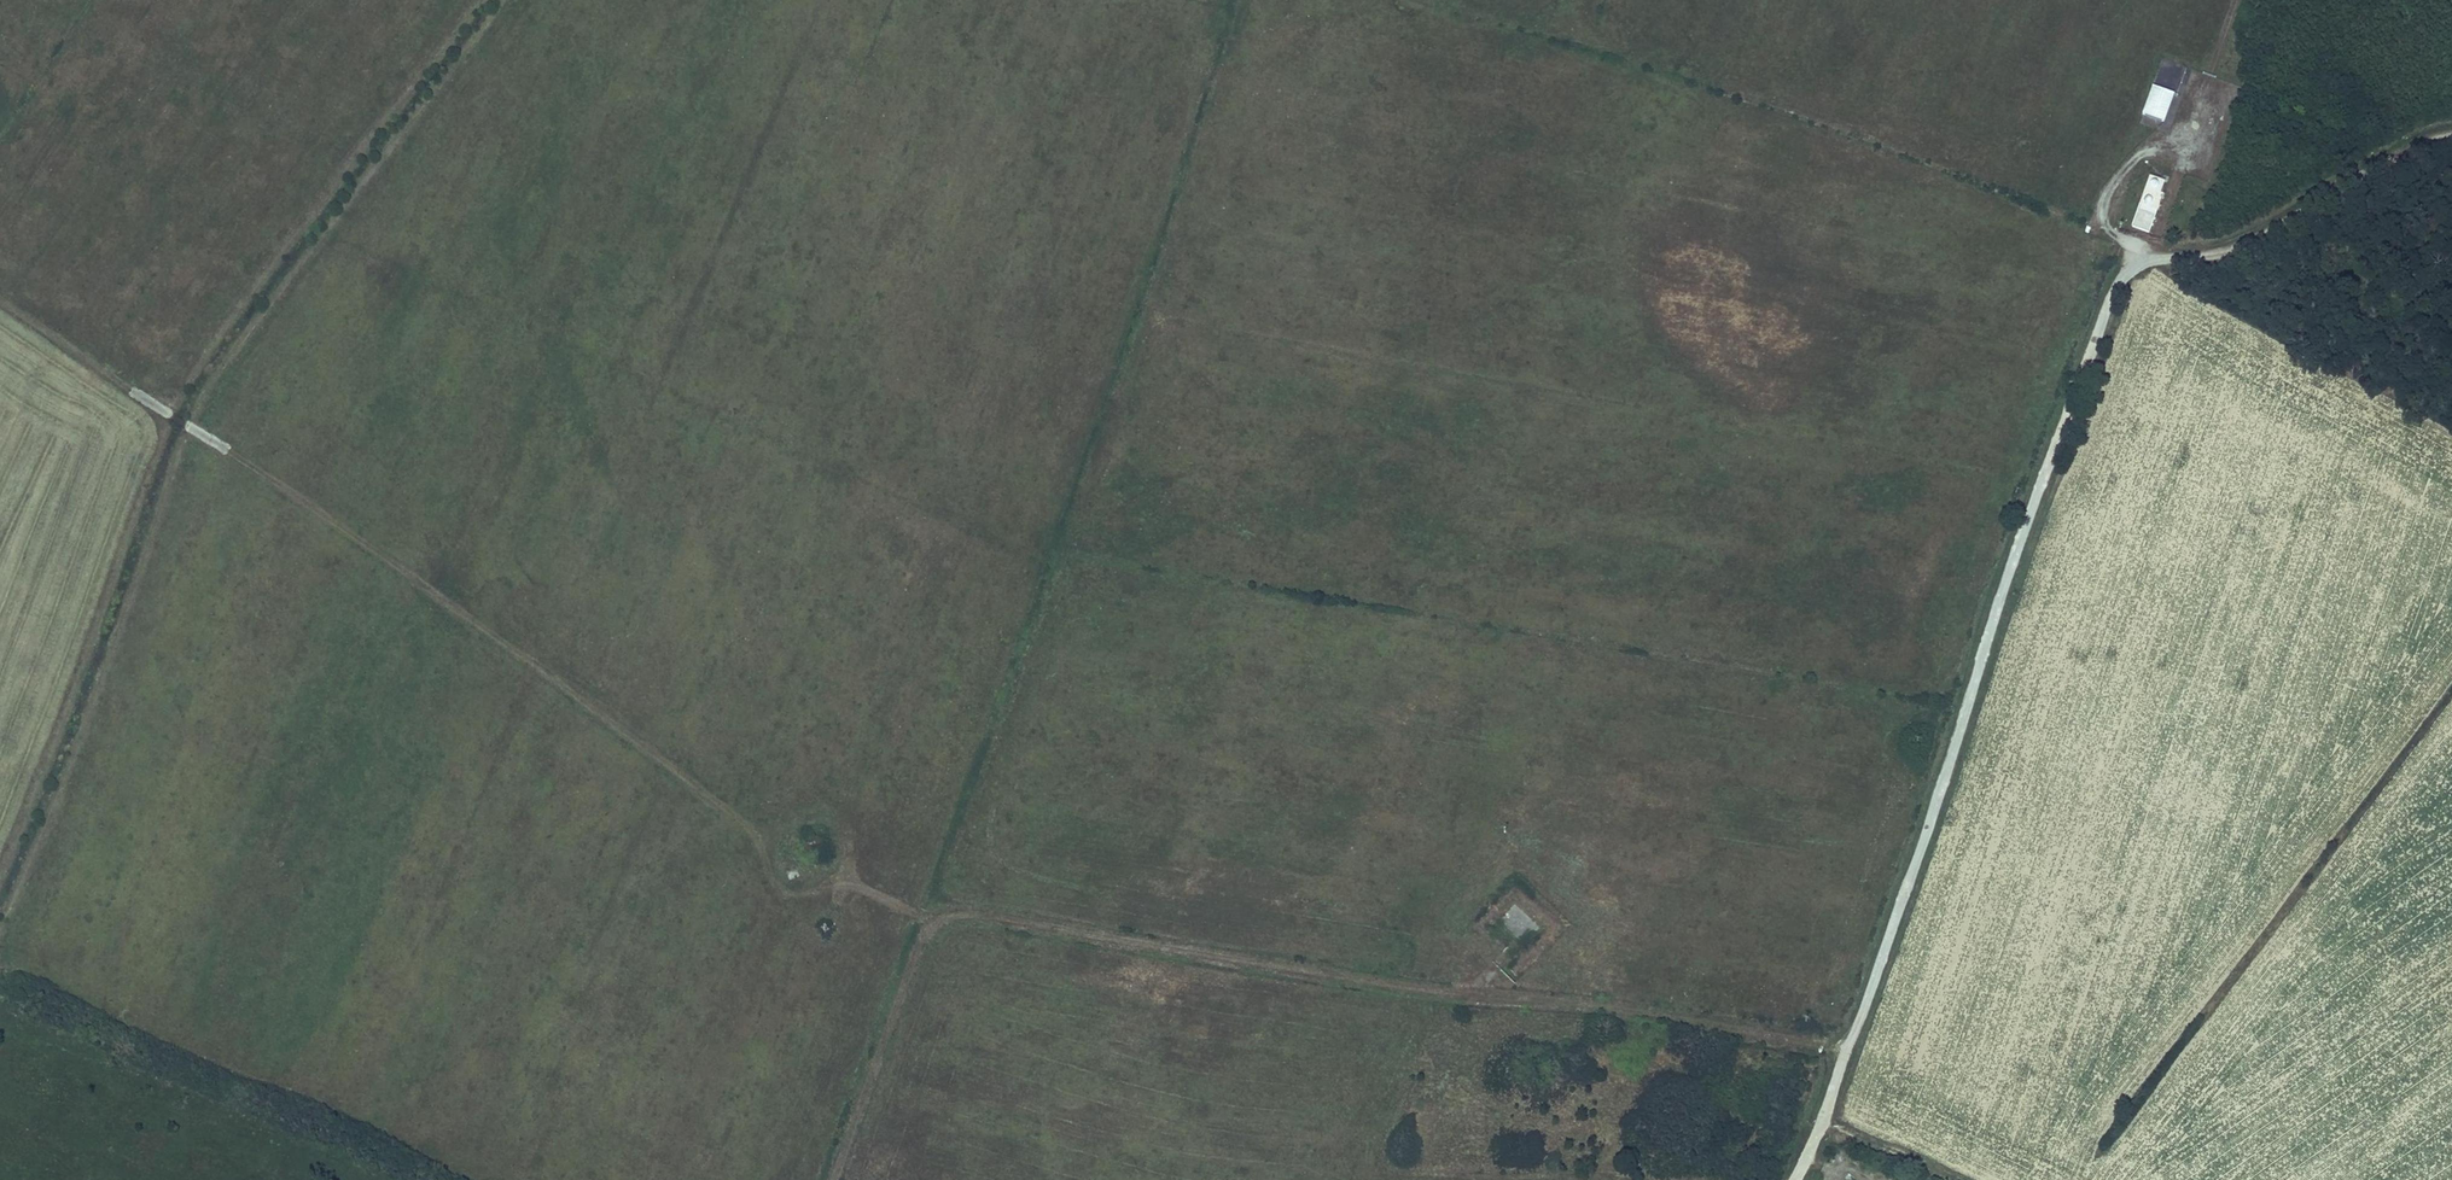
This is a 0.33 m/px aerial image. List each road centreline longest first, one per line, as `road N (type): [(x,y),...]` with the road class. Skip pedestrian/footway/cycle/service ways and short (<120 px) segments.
road 1 (track): [(1846,1052),(1606,1002),(1273,963),(978,910),(917,911),(857,881),(789,888),(729,805),(228,447),(0,296)]
road 2 (track): [(1796,1179),(1824,1121),(2011,567),(2118,284),(2146,261),(2230,252),(2404,152),(2451,136)]

